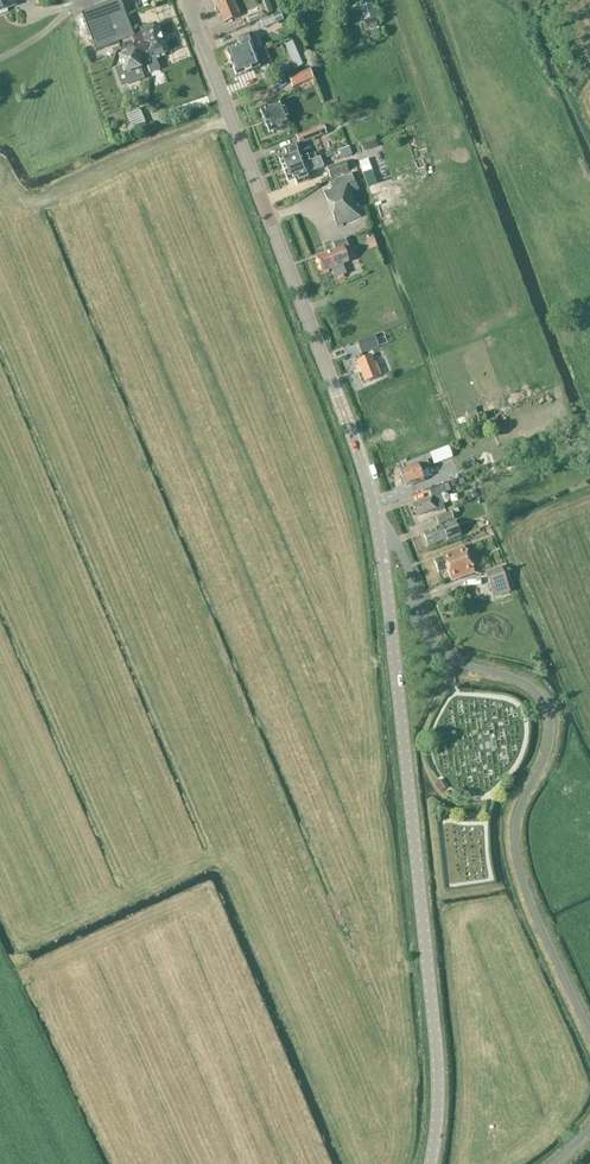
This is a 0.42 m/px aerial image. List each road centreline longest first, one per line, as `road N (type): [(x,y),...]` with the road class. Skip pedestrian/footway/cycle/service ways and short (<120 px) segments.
road 1 (tertiary): [(432,1163),(435,1041),(378,528)]
road 2 (unclassified): [(378,528),(395,540),(444,650),(523,682),(548,712),(549,742),(518,813),(515,853),(589,1036)]
road 3 (tertiary): [(378,528),(363,465),(189,0)]
road 4 (track): [(0,182),(17,196),(45,198),(232,119)]

